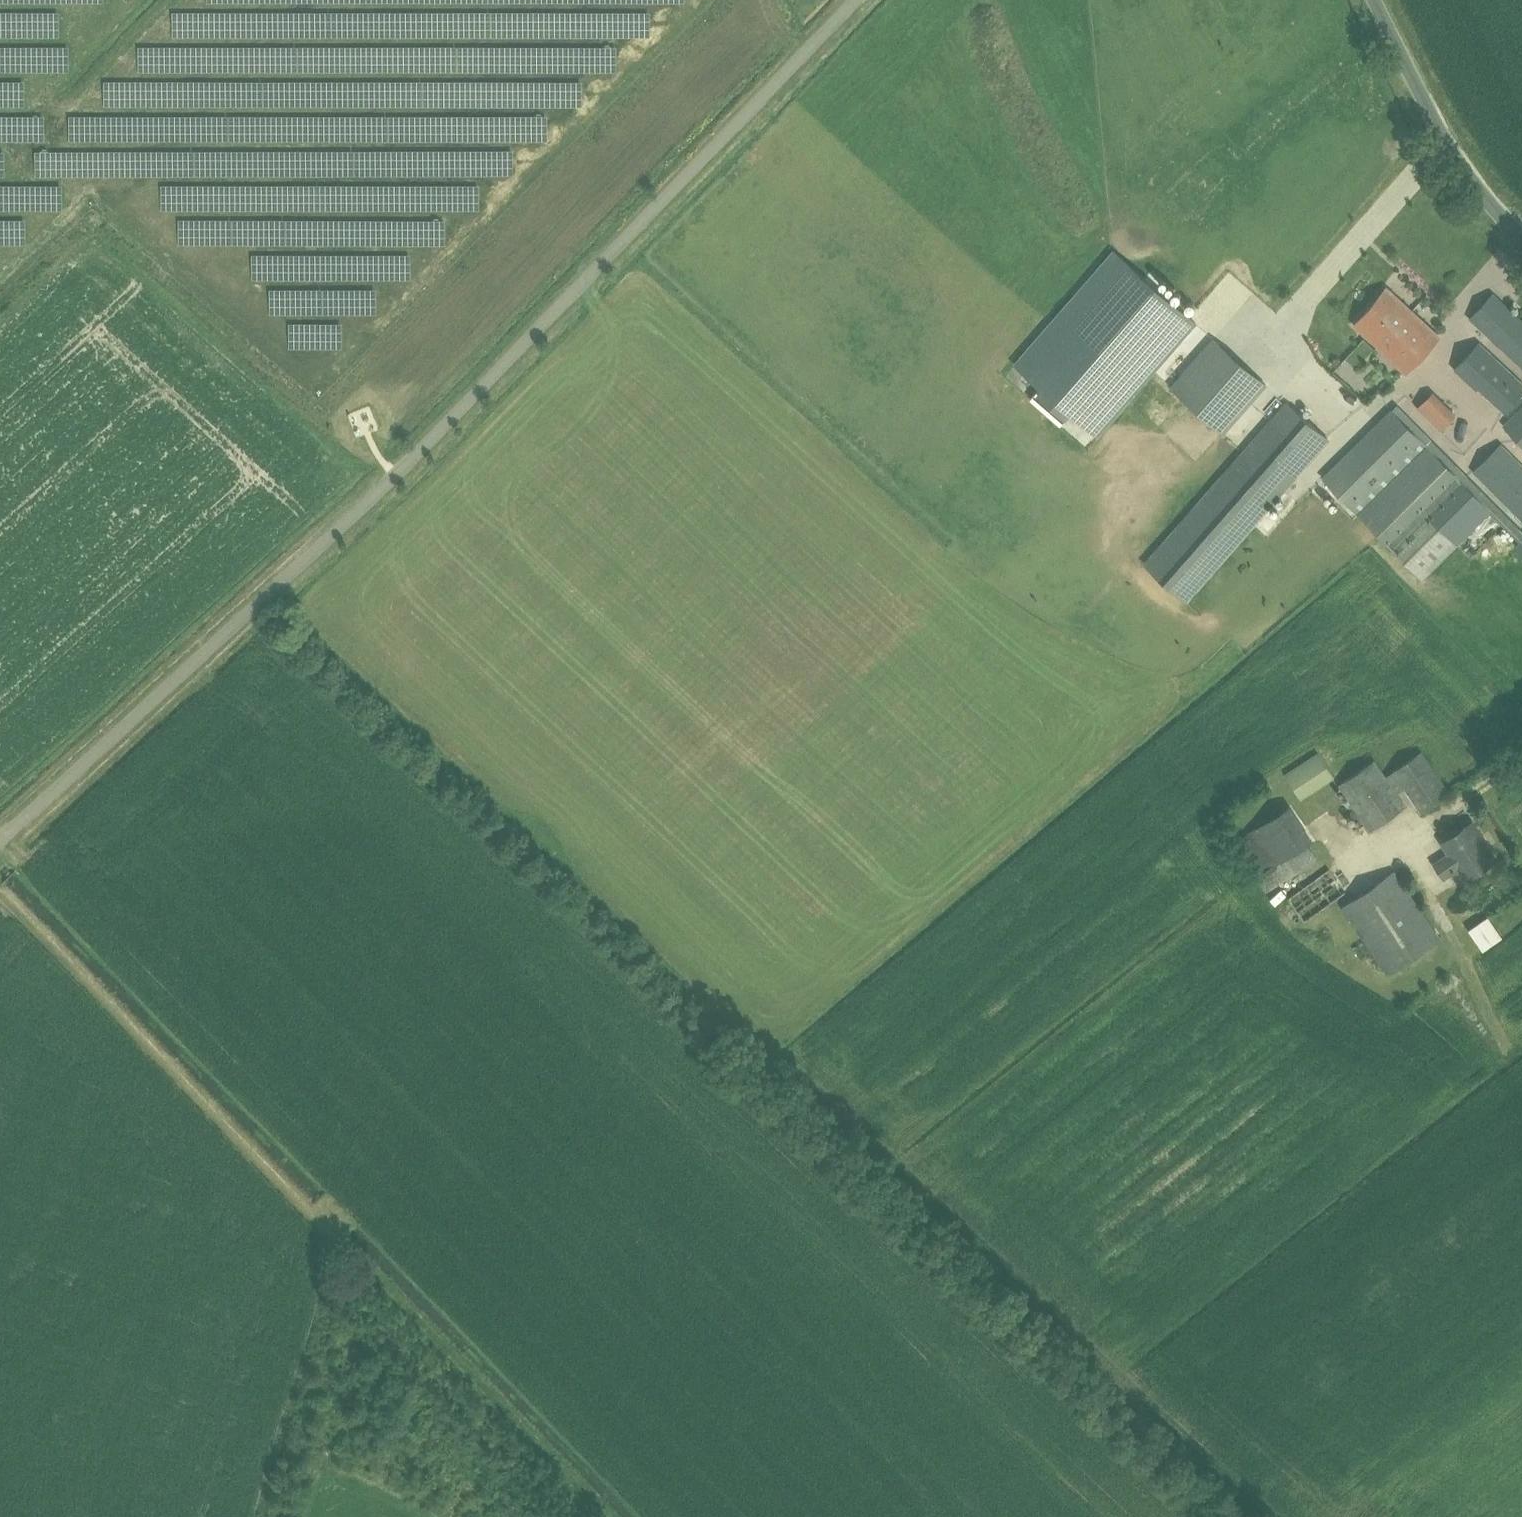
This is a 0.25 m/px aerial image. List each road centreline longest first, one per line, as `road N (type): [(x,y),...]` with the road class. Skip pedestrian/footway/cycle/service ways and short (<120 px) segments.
road 1 (unclassified): [(0,836),(392,478),(858,0)]
road 2 (unclassified): [(1521,233),(1482,199),(1445,141),(1375,0)]

